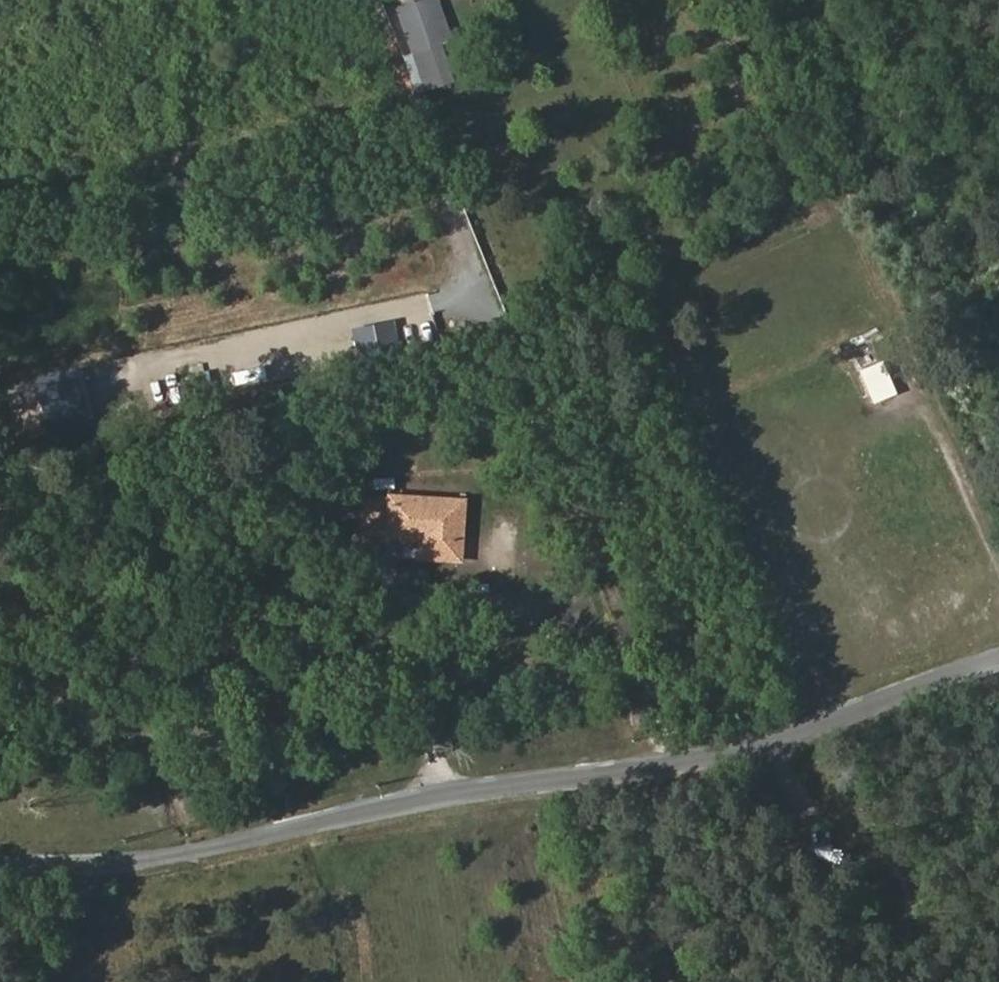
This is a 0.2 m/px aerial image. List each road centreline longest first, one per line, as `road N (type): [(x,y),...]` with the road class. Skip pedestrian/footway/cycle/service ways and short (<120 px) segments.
road 1 (residential): [(998,663),(754,740),(145,859),(0,867)]

